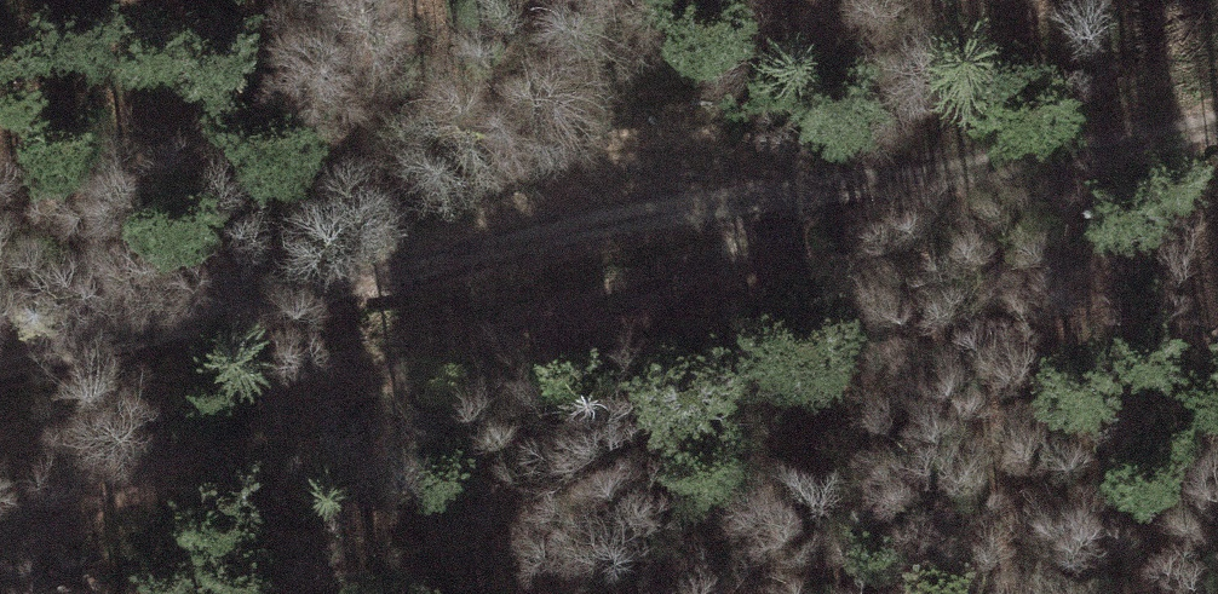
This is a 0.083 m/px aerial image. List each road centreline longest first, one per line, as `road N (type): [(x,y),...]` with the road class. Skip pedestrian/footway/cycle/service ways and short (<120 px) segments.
road 1 (track): [(0,403),(363,310),(1217,114)]
road 2 (track): [(0,583),(262,412),(691,309),(795,256),(803,210)]

